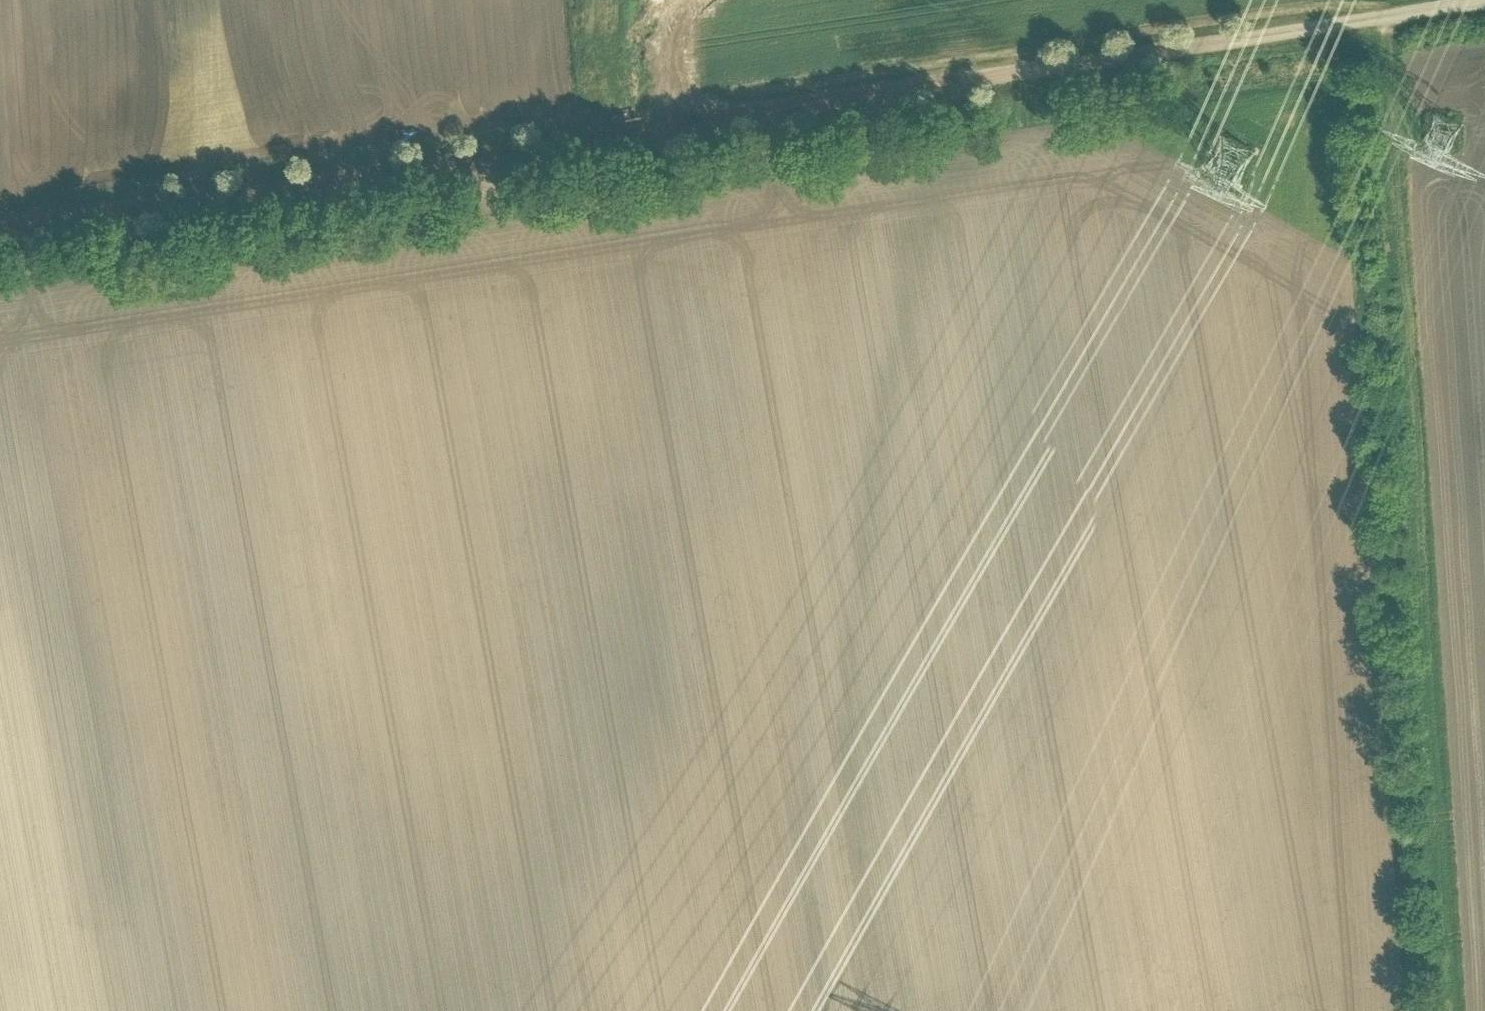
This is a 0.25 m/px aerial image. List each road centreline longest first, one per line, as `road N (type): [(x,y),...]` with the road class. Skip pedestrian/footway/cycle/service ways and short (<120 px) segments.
road 1 (track): [(0,233),(1484,10)]

